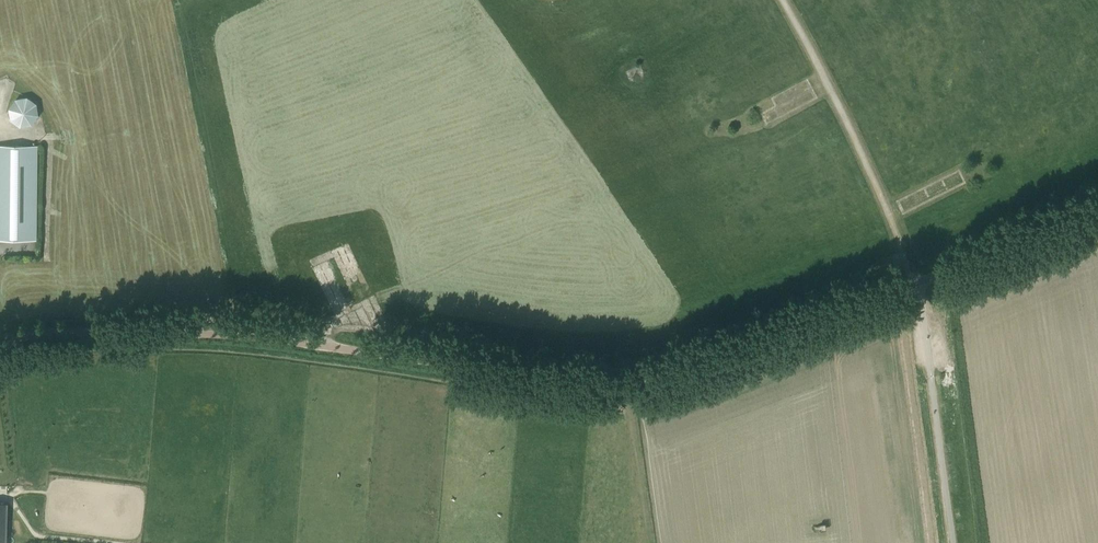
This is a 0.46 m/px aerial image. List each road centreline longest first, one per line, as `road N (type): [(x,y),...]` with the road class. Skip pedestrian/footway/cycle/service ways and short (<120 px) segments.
road 1 (unclassified): [(0,353),(31,335),(70,331),(222,336),(629,383),(1097,211)]
road 2 (track): [(4,496),(41,536),(108,542)]

